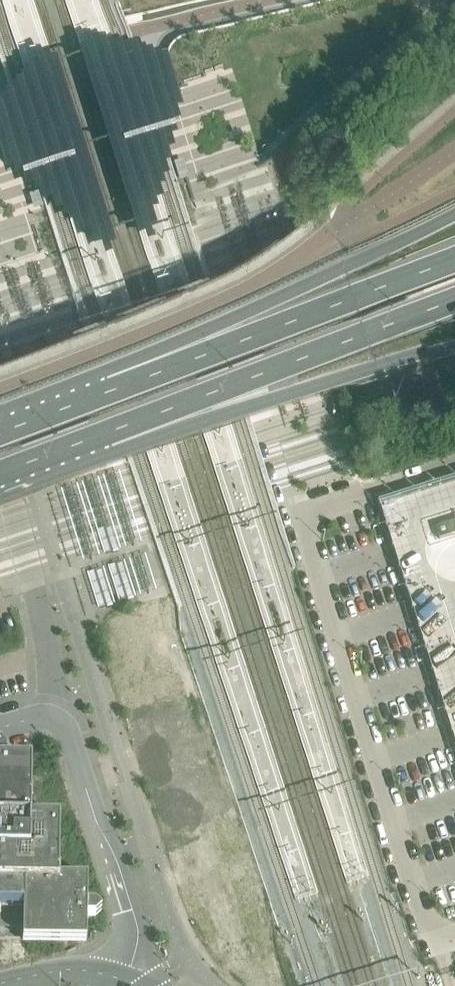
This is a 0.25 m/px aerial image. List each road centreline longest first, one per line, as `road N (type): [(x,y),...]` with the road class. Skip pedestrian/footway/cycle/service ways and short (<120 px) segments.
road 1 (unclassified): [(454,939),(434,945),(299,515)]
road 2 (trunk): [(454,213),(65,409)]
road 3 (trunk): [(454,263),(65,409)]
road 4 (trunk): [(81,444),(454,303)]
road 5 (trunk): [(81,444),(454,349)]
road 6 (unclassified): [(126,981),(138,932),(68,732),(57,721)]
road 7 (tertiary): [(126,981),(53,972),(0,985)]

